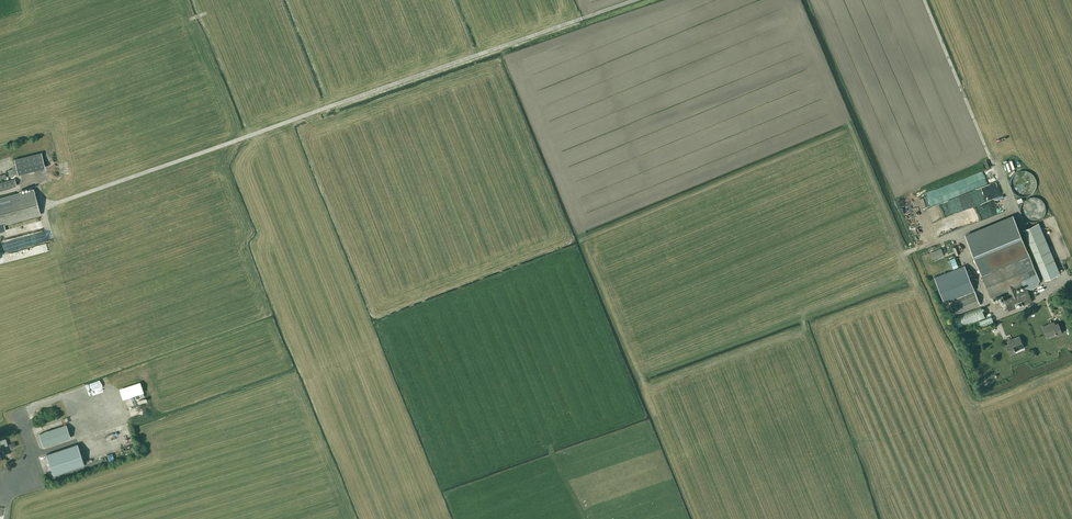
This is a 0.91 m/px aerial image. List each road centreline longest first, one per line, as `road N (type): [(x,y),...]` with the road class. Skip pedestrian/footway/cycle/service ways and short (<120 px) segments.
road 1 (track): [(0,193),(38,184),(49,205),(634,0)]
road 2 (track): [(925,0),(994,164)]

